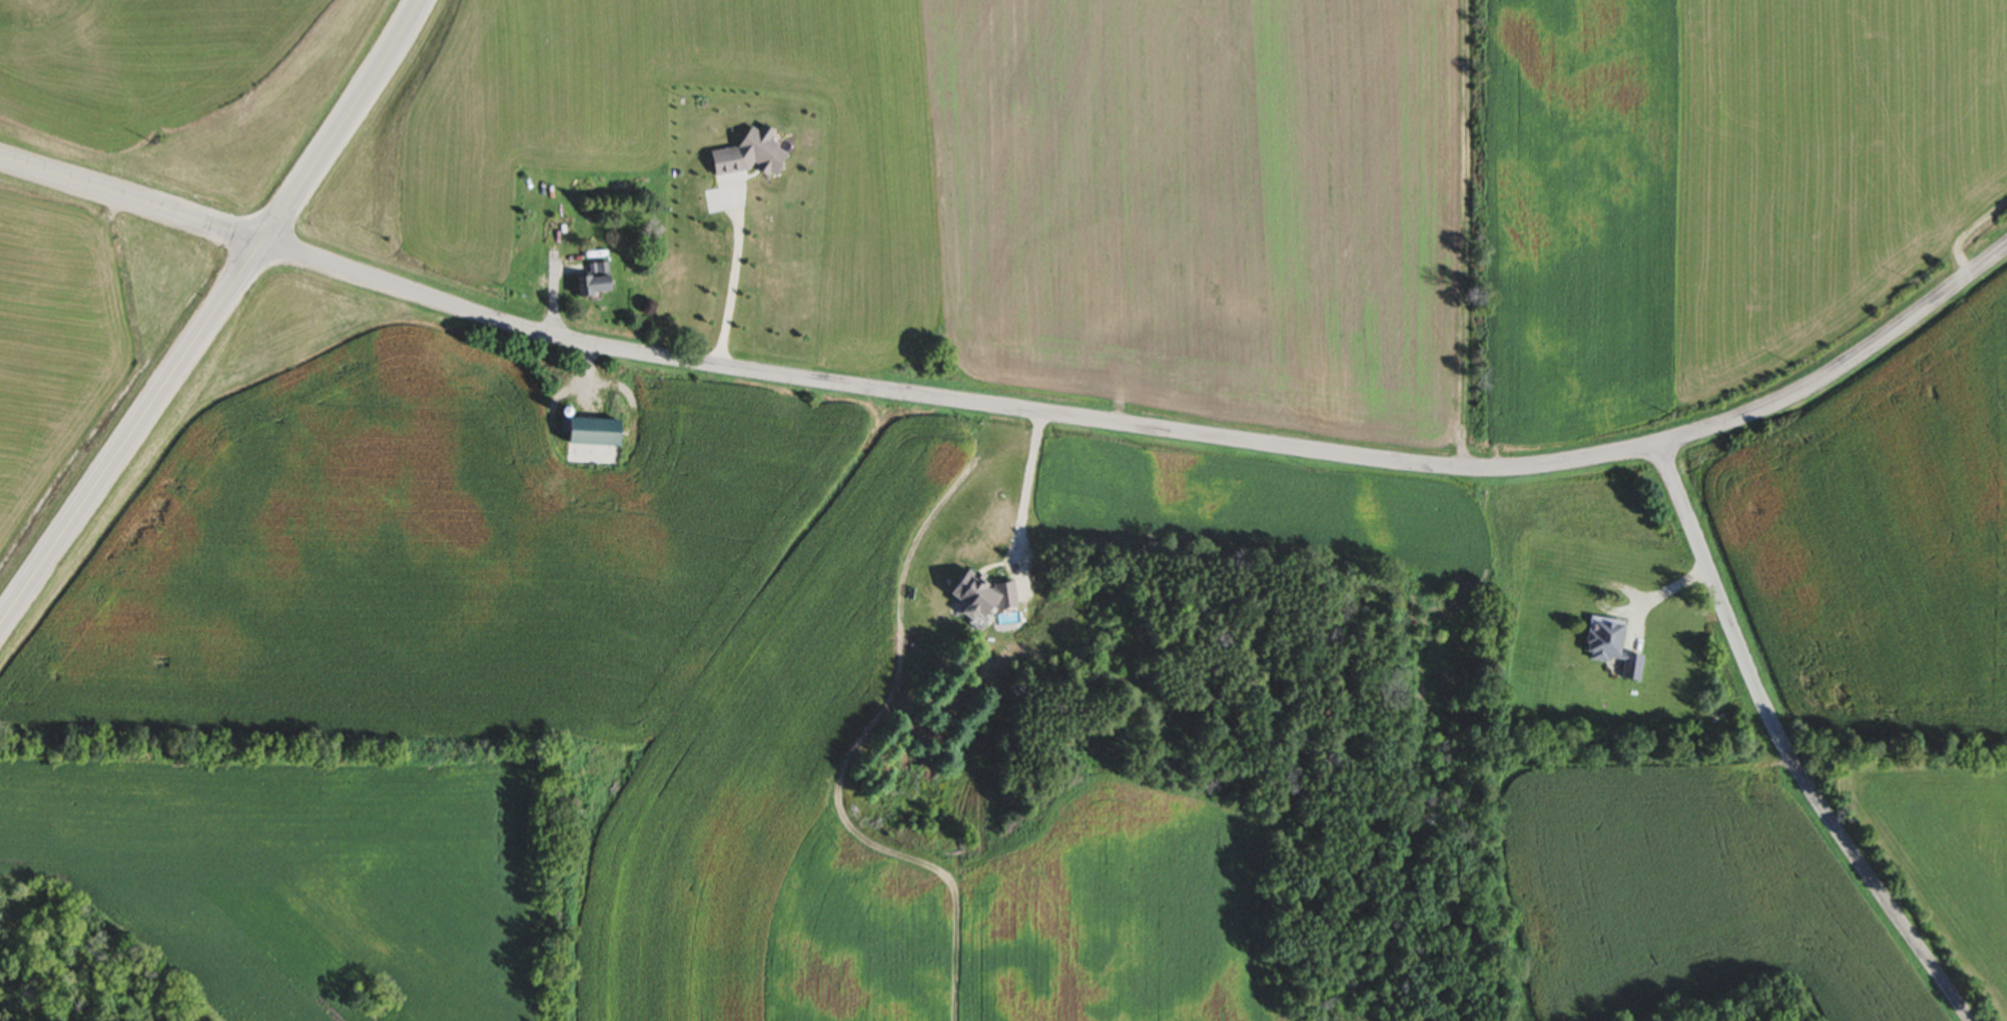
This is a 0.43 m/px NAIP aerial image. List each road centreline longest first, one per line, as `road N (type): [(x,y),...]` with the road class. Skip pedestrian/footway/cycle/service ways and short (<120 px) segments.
road 1 (residential): [(520,331),(725,370),(1206,439),(1410,466),(1522,470),(1659,444),(1769,410),(1884,341),(2006,248)]
road 2 (secondary): [(423,0),(373,86),(0,630)]
road 3 (residential): [(1659,444),(1780,739),(1970,1020)]
road 4 (tertiary): [(0,160),(265,242)]
road 5 (residential): [(265,242),(520,331)]

